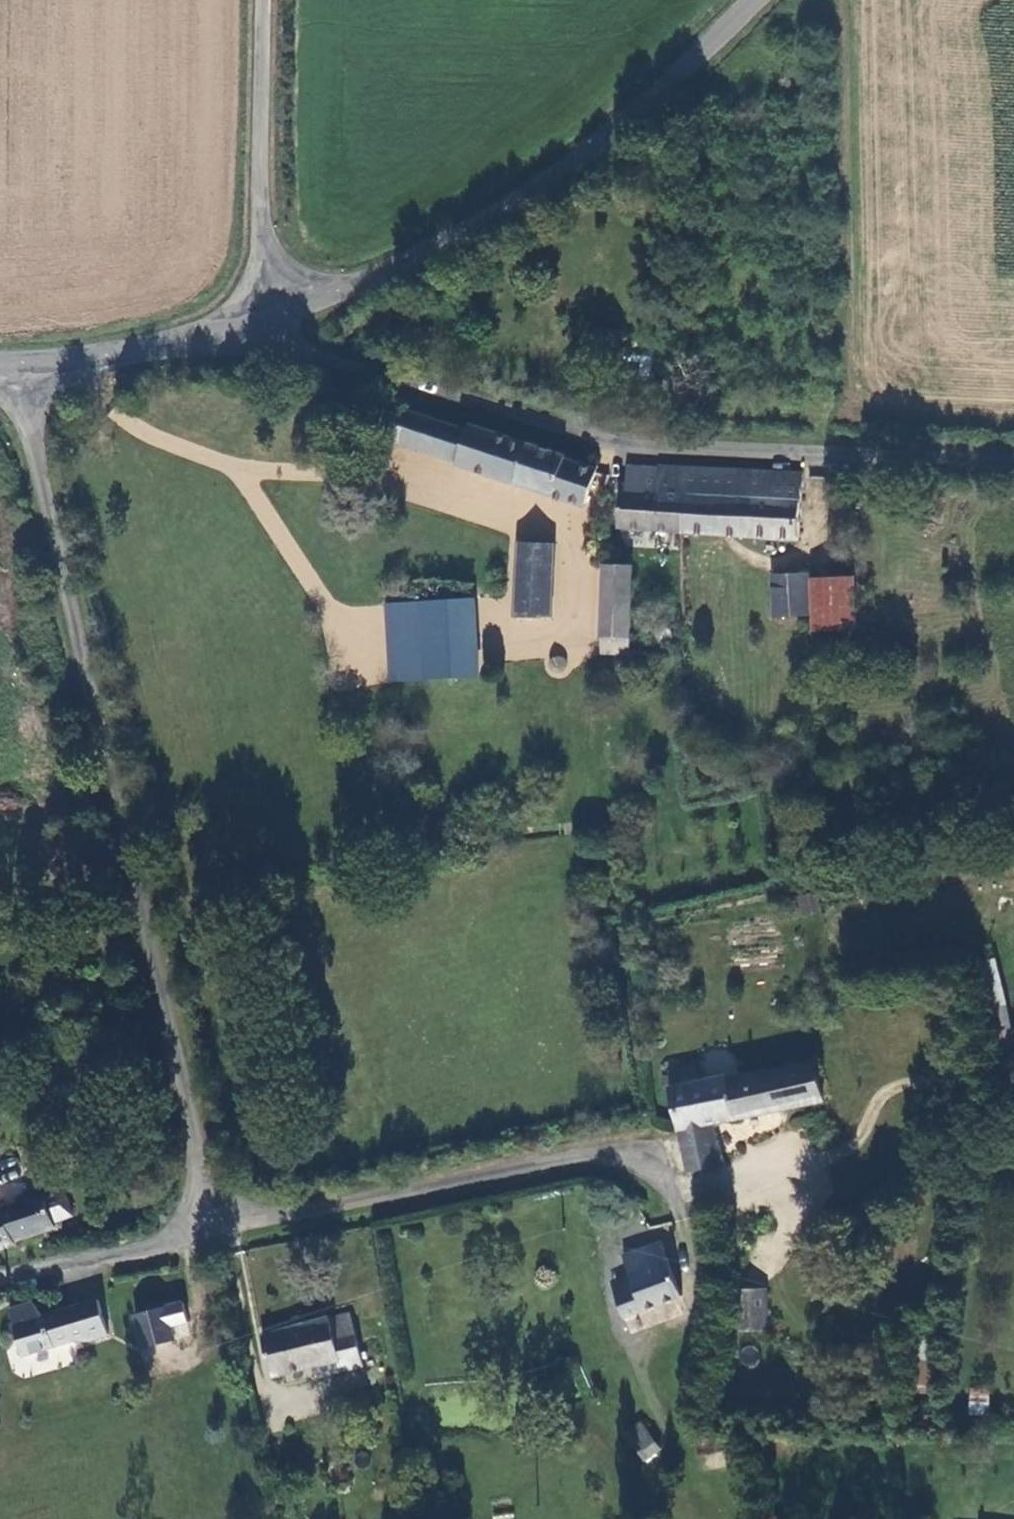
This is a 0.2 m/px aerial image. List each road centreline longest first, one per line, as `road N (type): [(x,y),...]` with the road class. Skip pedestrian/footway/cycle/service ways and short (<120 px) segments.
road 1 (unclassified): [(19,366),(132,856),(229,1220)]
road 2 (unclassified): [(262,317),(286,340),(370,376),(543,421),(656,442),(1013,459)]
road 3 (tertiary): [(262,317),(422,252),(600,152),(756,0)]
road 4 (unclassified): [(229,1220),(591,1153),(652,1153),(695,1181)]
road 5 (unclassified): [(262,317),(263,0)]
road 6 (tertiary): [(19,366),(113,354),(262,317)]
road 7 (track): [(242,468),(481,514)]
road 8 (track): [(53,361),(242,468)]
road 9 (track): [(366,641),(242,468)]
road 10 (unclassified): [(47,1262),(229,1220)]

